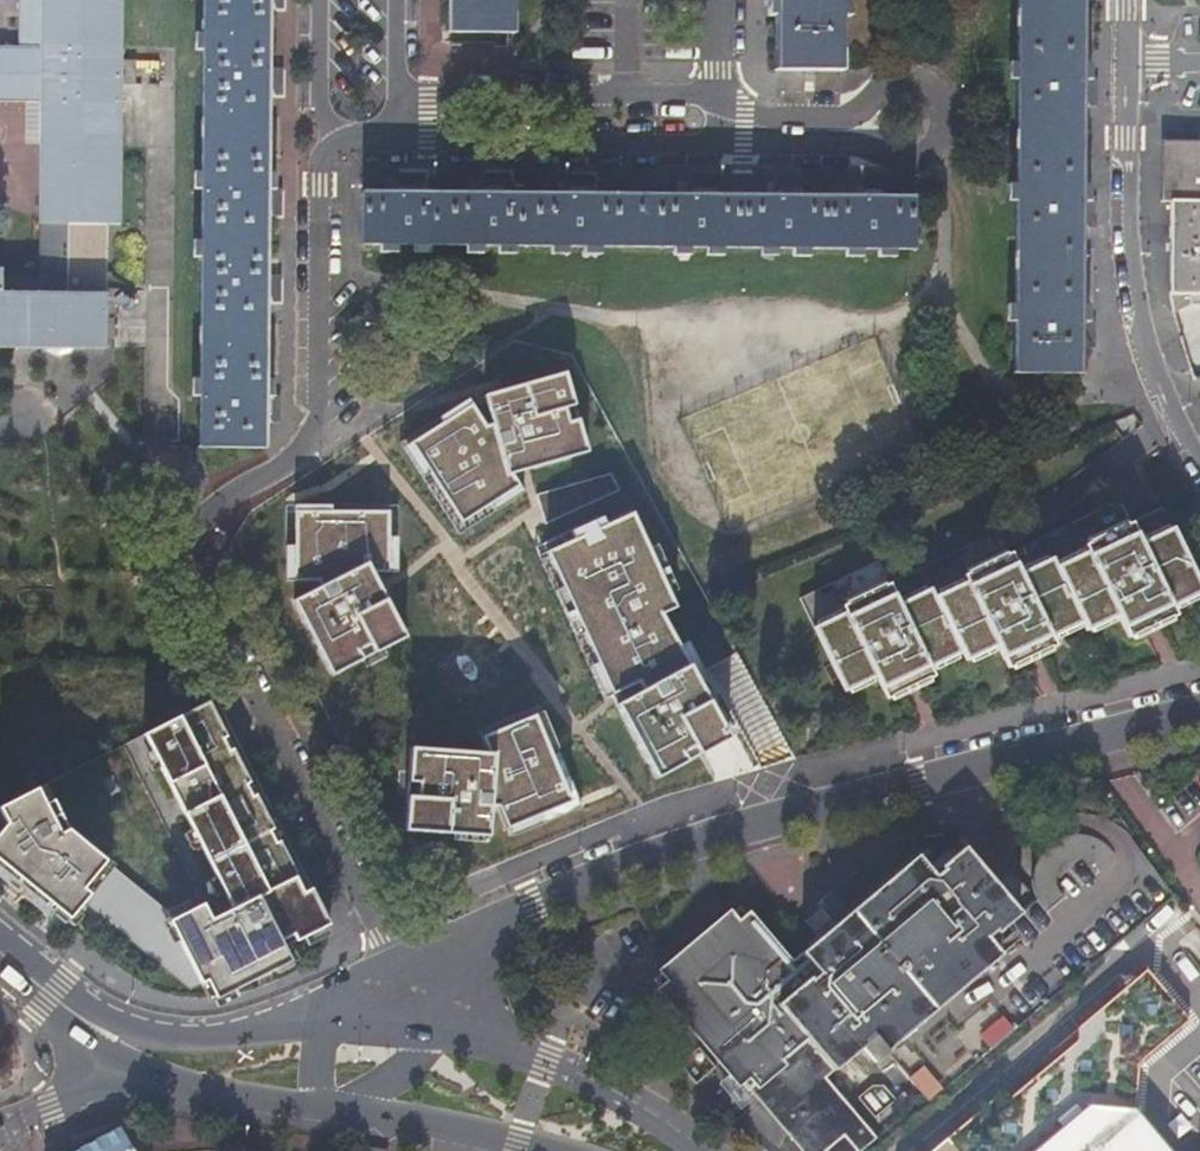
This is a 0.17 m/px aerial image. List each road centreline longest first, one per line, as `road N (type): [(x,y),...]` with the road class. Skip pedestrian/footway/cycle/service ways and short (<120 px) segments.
road 1 (residential): [(395,972),(183,565),(189,534),(214,505),(304,444),(313,417),(313,189),(333,150)]
road 2 (residential): [(712,150),(858,154),(903,165),(936,150),(943,112),(926,88),(888,82),(839,122),(730,120),(710,97)]
road 3 (residential): [(1199,462),(1156,380),(1131,295),(1124,0)]
road 4 (residential): [(764,819),(1199,719)]
road 5 (residential): [(395,972),(531,903),(764,819)]
road 6 (residential): [(390,146),(712,150)]
road 7 (tertiary): [(701,1150),(650,1113),(543,1059),(420,1029)]
road 8 (tertiary): [(314,1023),(148,1034),(59,1008)]
road 9 (residential): [(764,819),(744,752),(658,599)]
road 10 (residential): [(624,95),(391,92)]
road 11 (tertiary): [(135,1076),(214,1099),(316,1111)]
road 12 (tertiary): [(346,1114),(525,1150)]
road 13 (residential): [(313,0),(312,105),(333,150)]
road 14 (tertiary): [(0,1123),(135,1076)]

